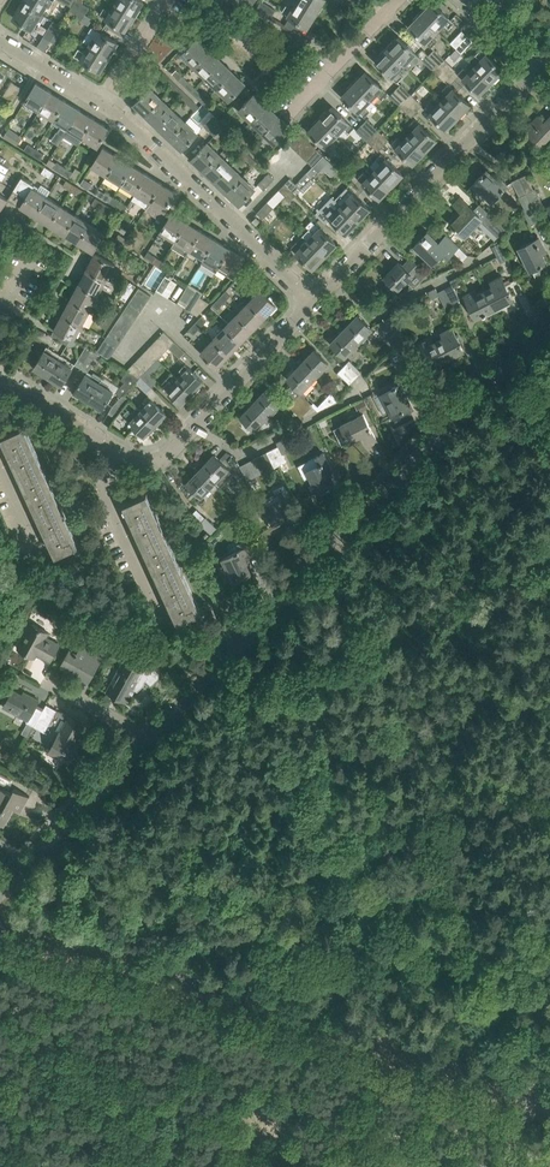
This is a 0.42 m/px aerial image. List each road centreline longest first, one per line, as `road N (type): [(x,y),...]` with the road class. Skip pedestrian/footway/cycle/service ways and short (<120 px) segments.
road 1 (residential): [(146,734),(549,315)]
road 2 (unclassified): [(549,1098),(125,959),(0,927)]
road 3 (residential): [(535,71),(314,303)]
road 4 (residential): [(314,303),(102,104)]
road 5 (residential): [(314,303),(175,449),(145,464),(118,453)]
road 6 (residential): [(0,891),(146,734)]
road 7 (residential): [(165,627),(105,495),(105,474),(118,453)]
road 8 (residential): [(291,110),(397,0)]
road 9 (residential): [(118,453),(0,379)]
road 10 (residential): [(102,104),(168,0)]

